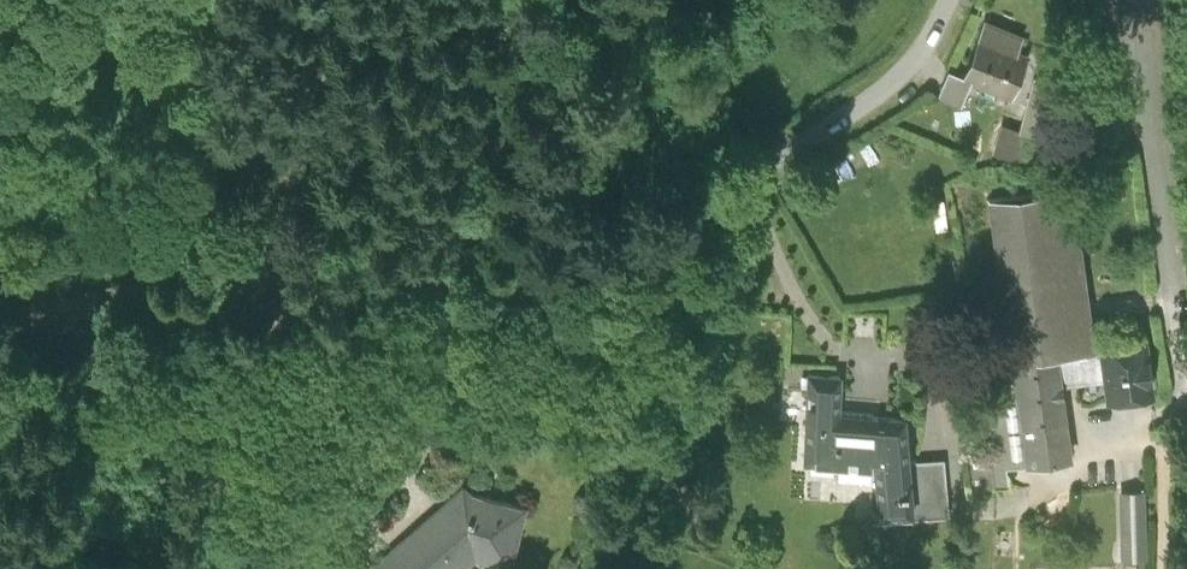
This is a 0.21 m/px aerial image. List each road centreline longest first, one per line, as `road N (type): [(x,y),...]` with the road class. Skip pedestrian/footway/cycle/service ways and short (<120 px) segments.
road 1 (unclassified): [(444,258),(627,219),(750,174),(891,88),(937,35),(949,0)]

